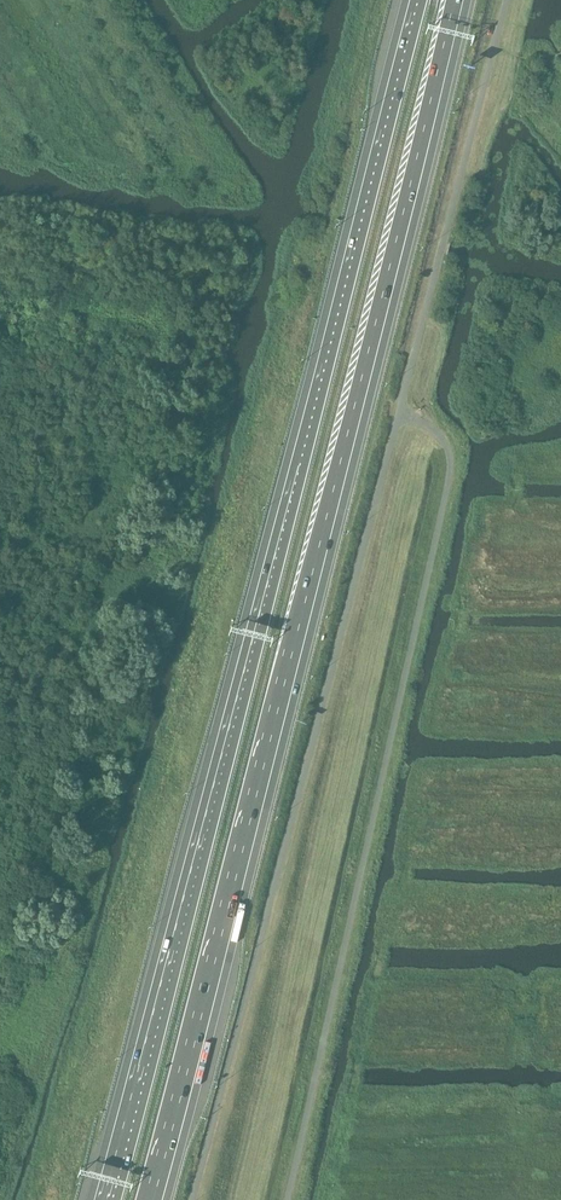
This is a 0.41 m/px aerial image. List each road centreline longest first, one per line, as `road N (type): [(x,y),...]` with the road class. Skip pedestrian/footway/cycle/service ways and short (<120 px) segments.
road 1 (motorway): [(420,0),(113,1199)]
road 2 (motorway): [(153,1199),(455,0)]

